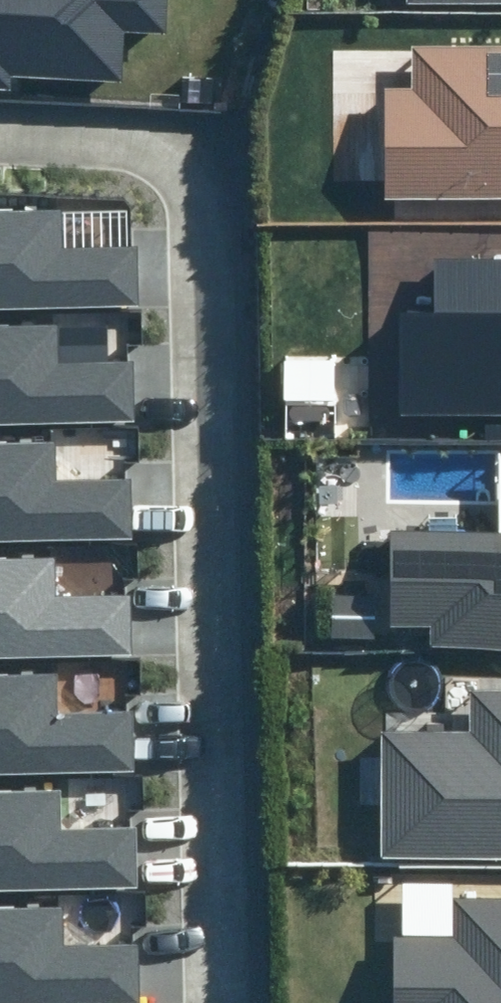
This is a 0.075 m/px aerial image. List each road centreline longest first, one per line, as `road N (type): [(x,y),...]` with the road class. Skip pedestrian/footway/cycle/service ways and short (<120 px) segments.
road 1 (residential): [(0,130),(144,142),(200,200),(223,1002)]

